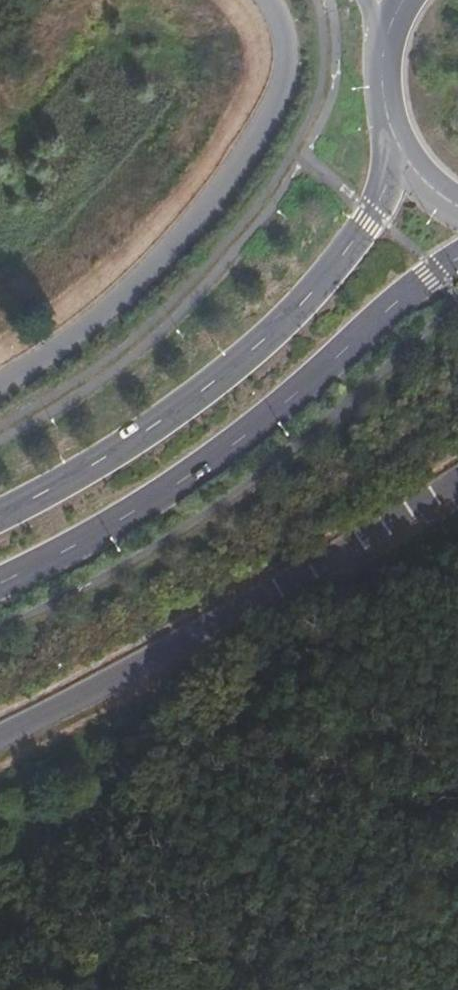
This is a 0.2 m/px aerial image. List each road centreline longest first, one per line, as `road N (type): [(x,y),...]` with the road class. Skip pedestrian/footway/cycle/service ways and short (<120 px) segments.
road 1 (secondary): [(392,137),(383,195),(304,304),(147,432),(0,515)]
road 2 (secondary): [(0,584),(212,461),(457,260)]
road 3 (residential): [(457,482),(0,738)]
road 4 (unclassified): [(269,0),(281,15),(284,76),(249,147),(126,289),(49,351),(0,376)]

